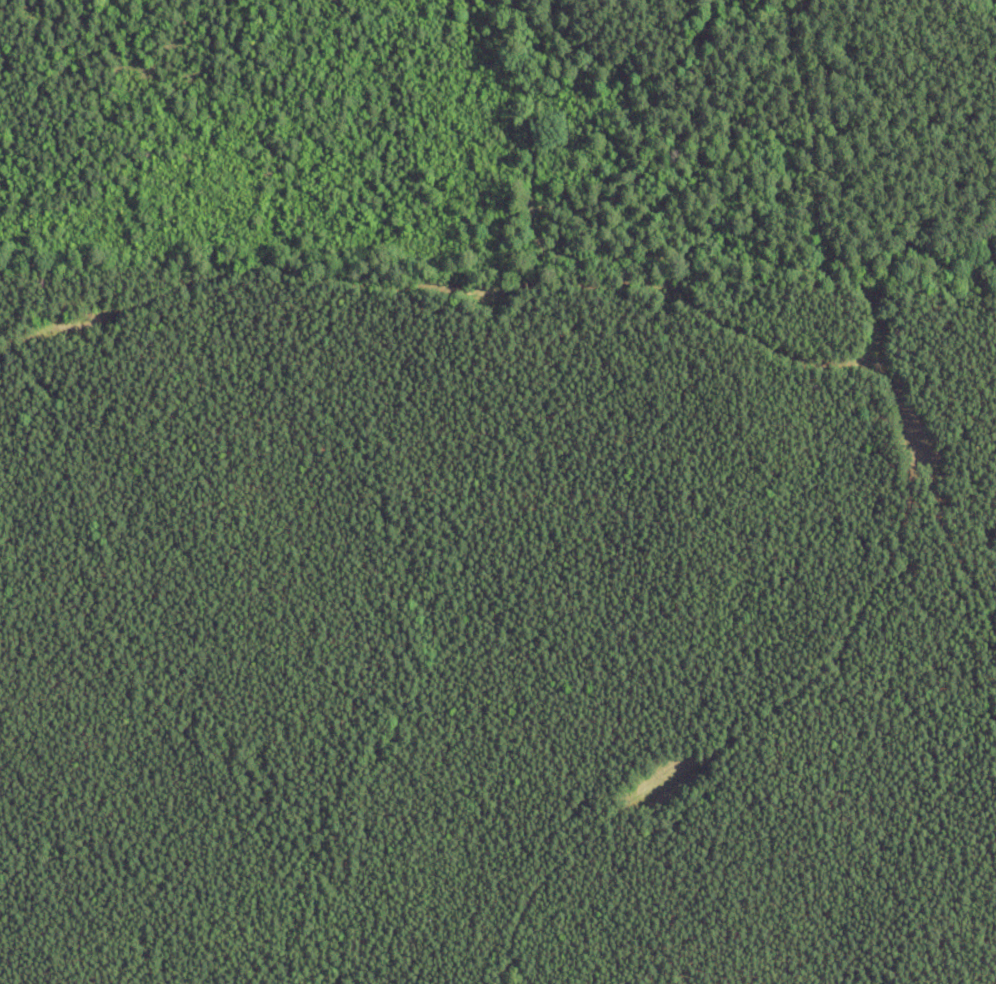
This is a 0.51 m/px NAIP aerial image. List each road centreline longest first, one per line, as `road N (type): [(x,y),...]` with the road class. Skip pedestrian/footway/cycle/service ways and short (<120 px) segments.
road 1 (track): [(0,356),(10,344),(482,180),(605,193),(637,161),(750,115),(780,68),(791,32),(787,0)]

